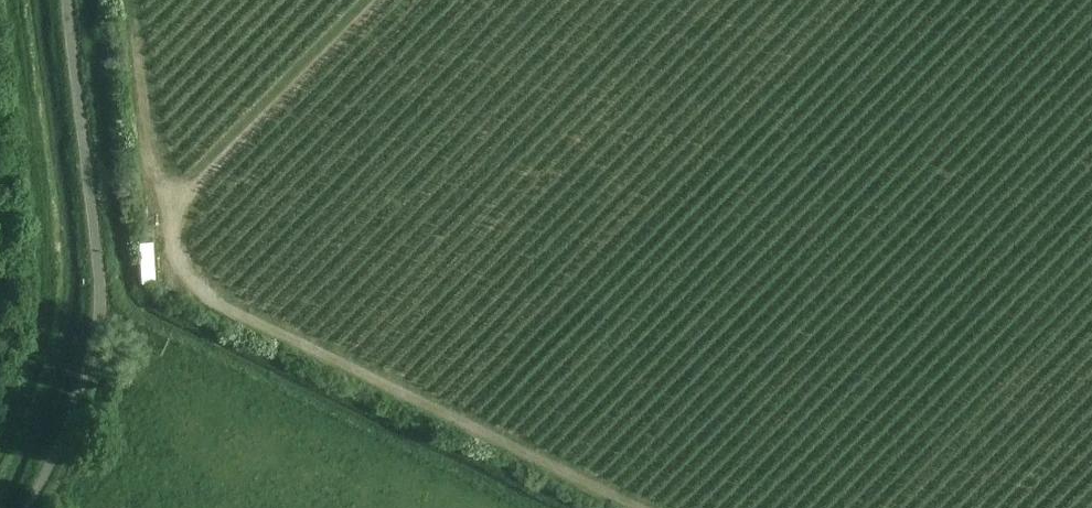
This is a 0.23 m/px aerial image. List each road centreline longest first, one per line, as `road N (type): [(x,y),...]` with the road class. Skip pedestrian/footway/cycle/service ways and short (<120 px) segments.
road 1 (track): [(635,507),(190,289),(171,263),(139,6)]
road 2 (residential): [(90,359),(101,298),(70,0)]
road 3 (track): [(169,212),(387,0)]

